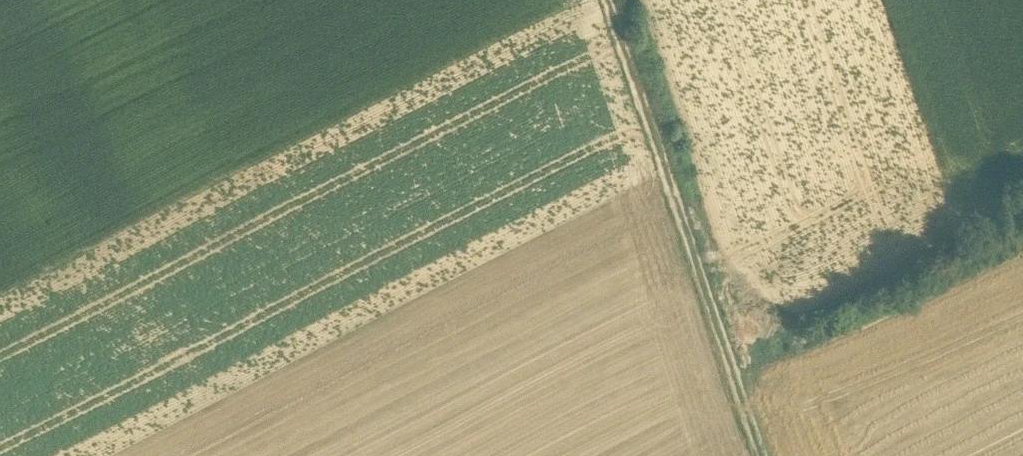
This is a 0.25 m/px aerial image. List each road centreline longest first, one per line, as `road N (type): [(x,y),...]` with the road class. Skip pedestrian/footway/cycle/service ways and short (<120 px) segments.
road 1 (track): [(770,455),(619,0)]

